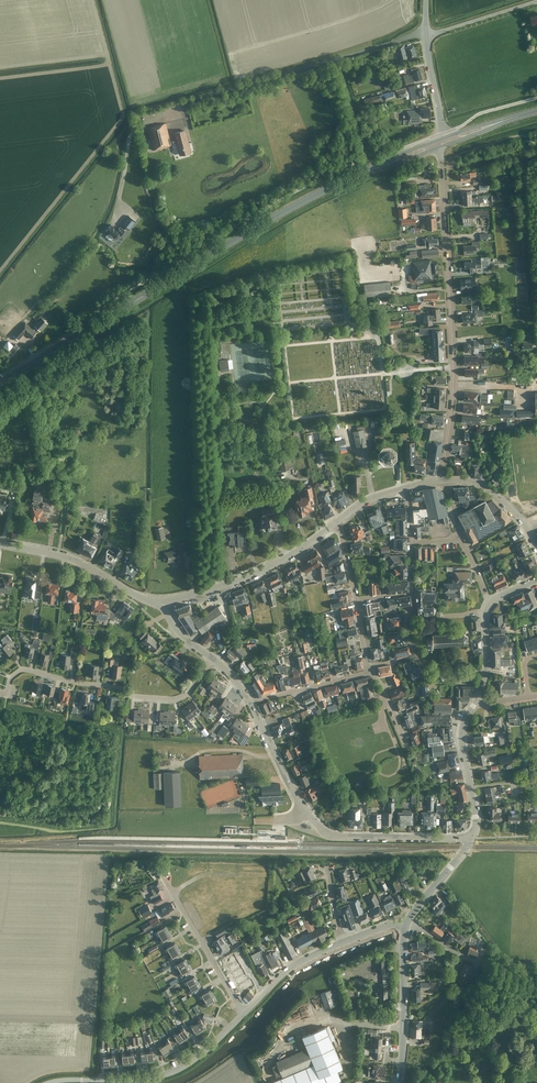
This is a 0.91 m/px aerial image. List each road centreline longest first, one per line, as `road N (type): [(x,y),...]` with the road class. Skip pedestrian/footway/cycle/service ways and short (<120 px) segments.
road 1 (primary): [(0,384),(354,177)]
road 2 (residential): [(444,480),(453,368),(442,146)]
road 3 (residential): [(7,699),(11,679),(23,671),(135,699),(179,700),(213,658)]
road 4 (residential): [(186,101),(424,35)]
road 5 (unclassified): [(47,1082),(171,1072),(243,1014)]
road 6 (unclassified): [(162,605),(262,570),(334,523)]
road 7 (tertiary): [(162,605),(59,555),(0,544)]
road 8 (tertiary): [(472,838),(335,835),(307,811)]
road 9 (residential): [(243,1014),(164,878)]
road 10 (residential): [(536,980),(467,959),(405,926)]
road 11 (secondary): [(472,838),(461,737),(476,701)]
road 12 (residential): [(250,704),(370,672)]
road 13 (unclassified): [(243,1014),(293,966),(342,942)]
road 14 (unclassified): [(536,548),(483,484),(444,480)]
road 15 (tertiary): [(307,811),(250,704)]

